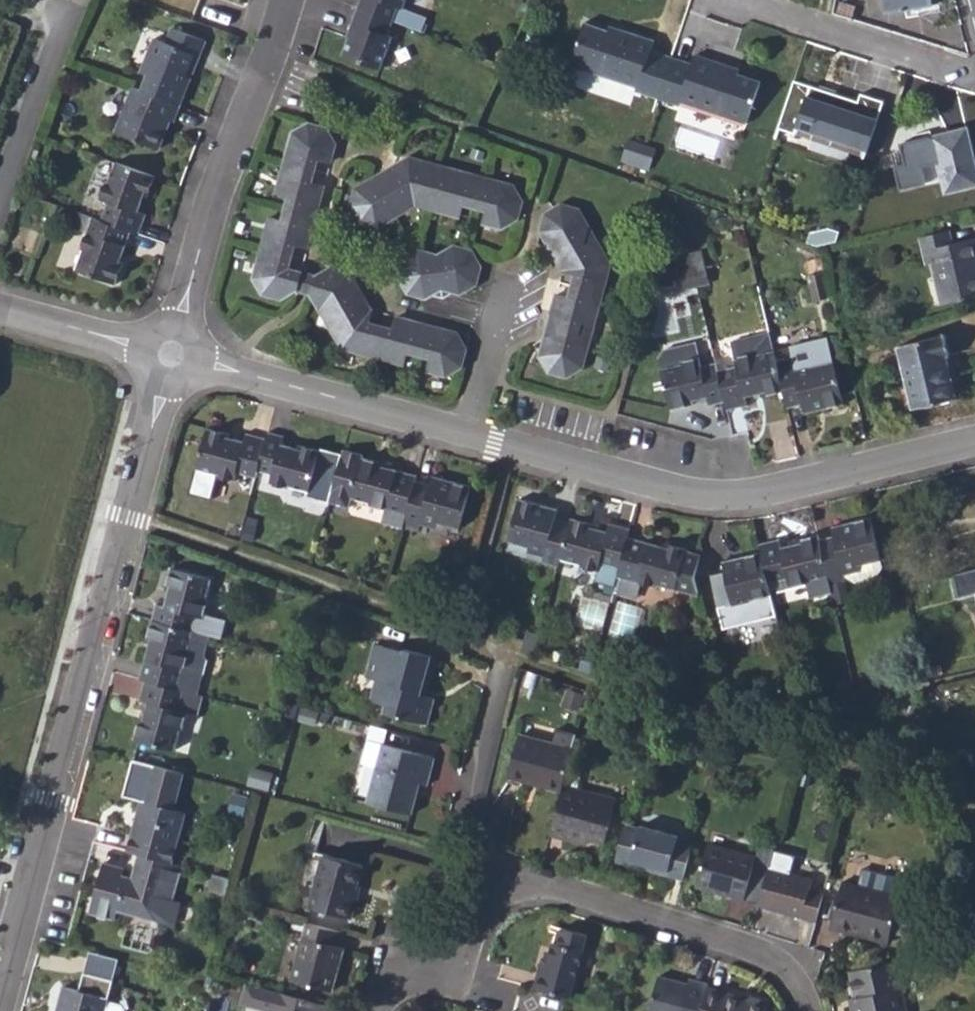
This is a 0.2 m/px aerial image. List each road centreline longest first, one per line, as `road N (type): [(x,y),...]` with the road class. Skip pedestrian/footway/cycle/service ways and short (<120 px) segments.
road 1 (residential): [(171,355),(706,500),(771,494),(974,440)]
road 2 (residential): [(0,995),(171,355)]
road 3 (residential): [(171,355),(212,207),(286,0)]
road 4 (residential): [(808,1010),(780,964),(487,870)]
road 5 (residential): [(974,81),(734,0)]
road 6 (residential): [(487,870),(475,802),(502,660)]
road 7 (residential): [(0,200),(72,0)]
road 8 (residential): [(487,870),(454,961),(394,977),(383,1010)]
road 9 (residential): [(0,310),(171,355)]

